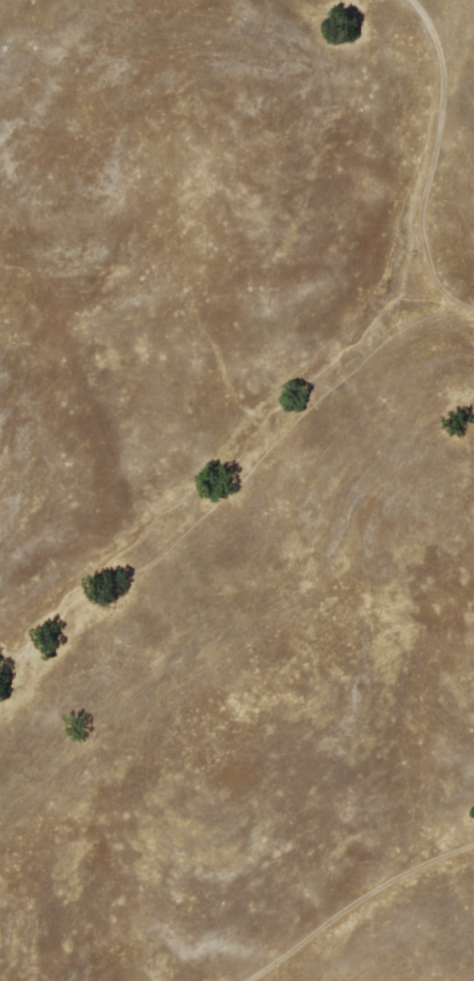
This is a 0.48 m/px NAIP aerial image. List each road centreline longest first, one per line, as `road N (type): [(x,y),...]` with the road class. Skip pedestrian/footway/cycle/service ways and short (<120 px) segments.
road 1 (track): [(473,308),(441,285),(428,249),(424,200),(443,92),(435,33),(410,0)]
road 2 (track): [(249,980),(366,898),(473,847)]

